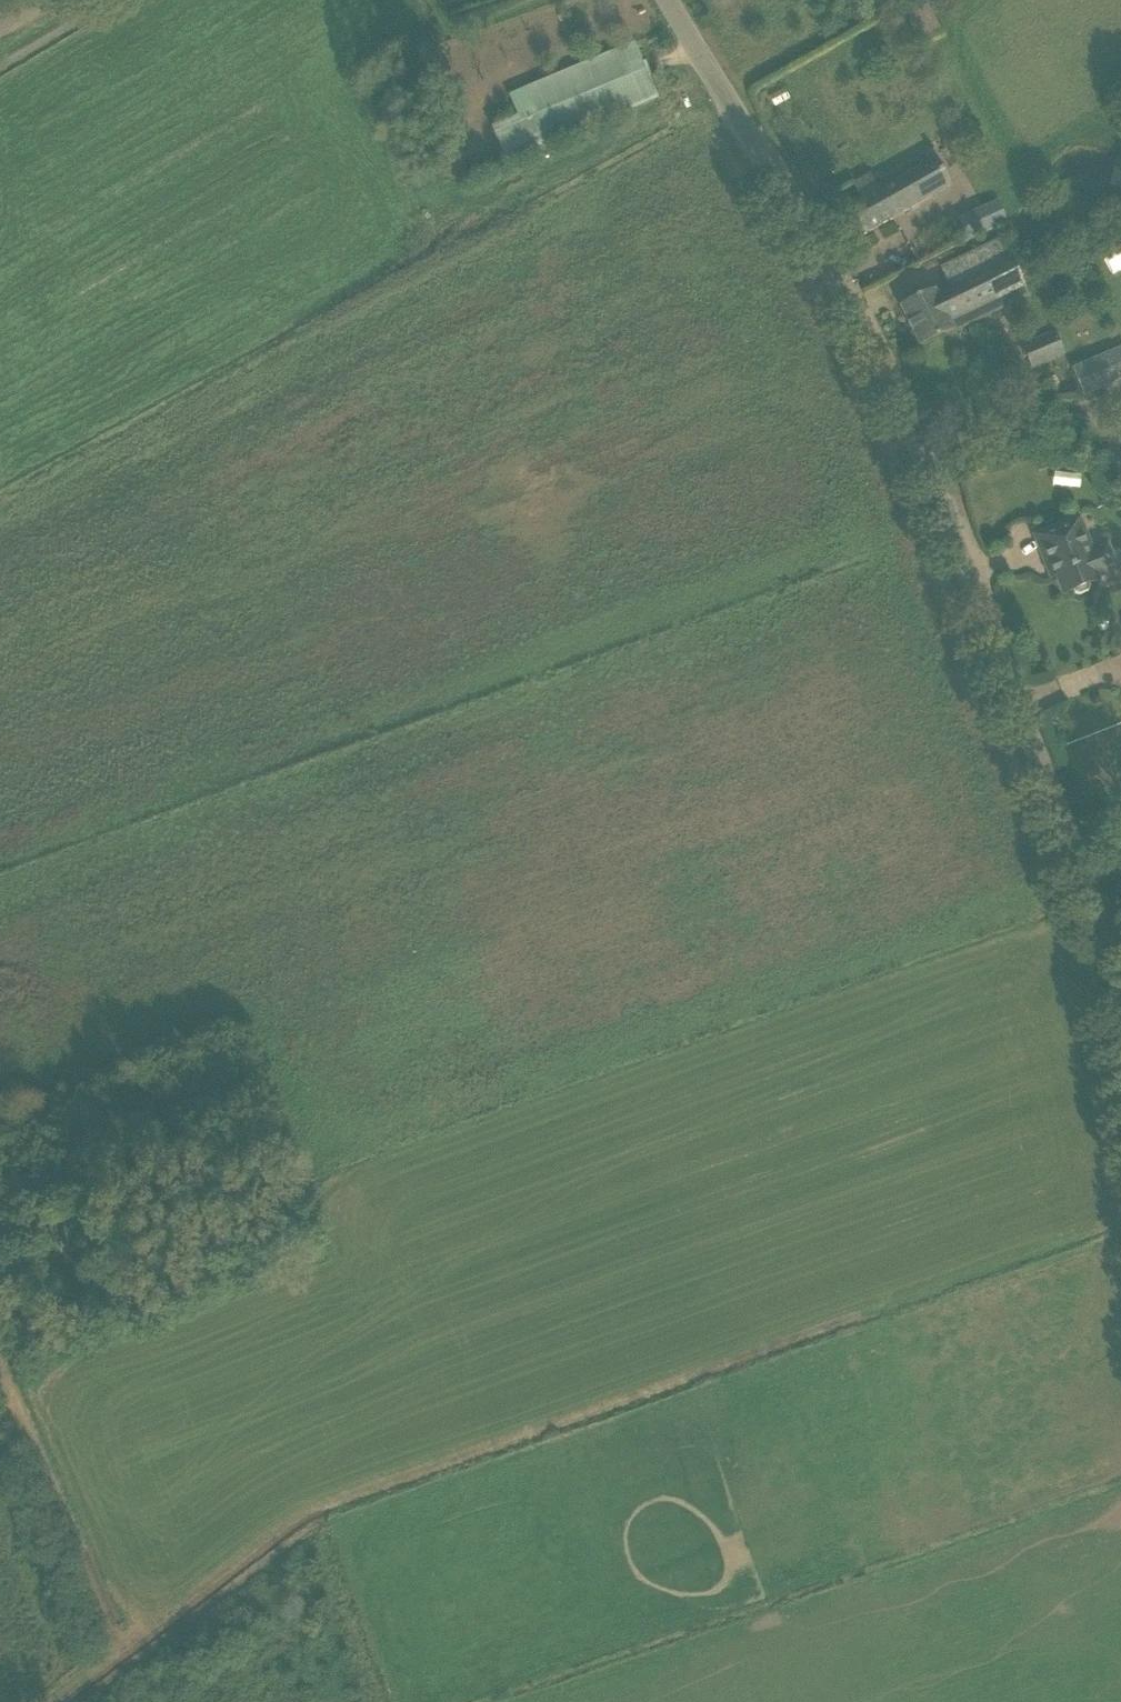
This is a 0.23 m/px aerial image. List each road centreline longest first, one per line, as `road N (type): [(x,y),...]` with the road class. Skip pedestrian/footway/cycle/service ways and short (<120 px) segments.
road 1 (unclassified): [(1120,1021),(1001,667),(865,343),(817,249),(665,0)]

